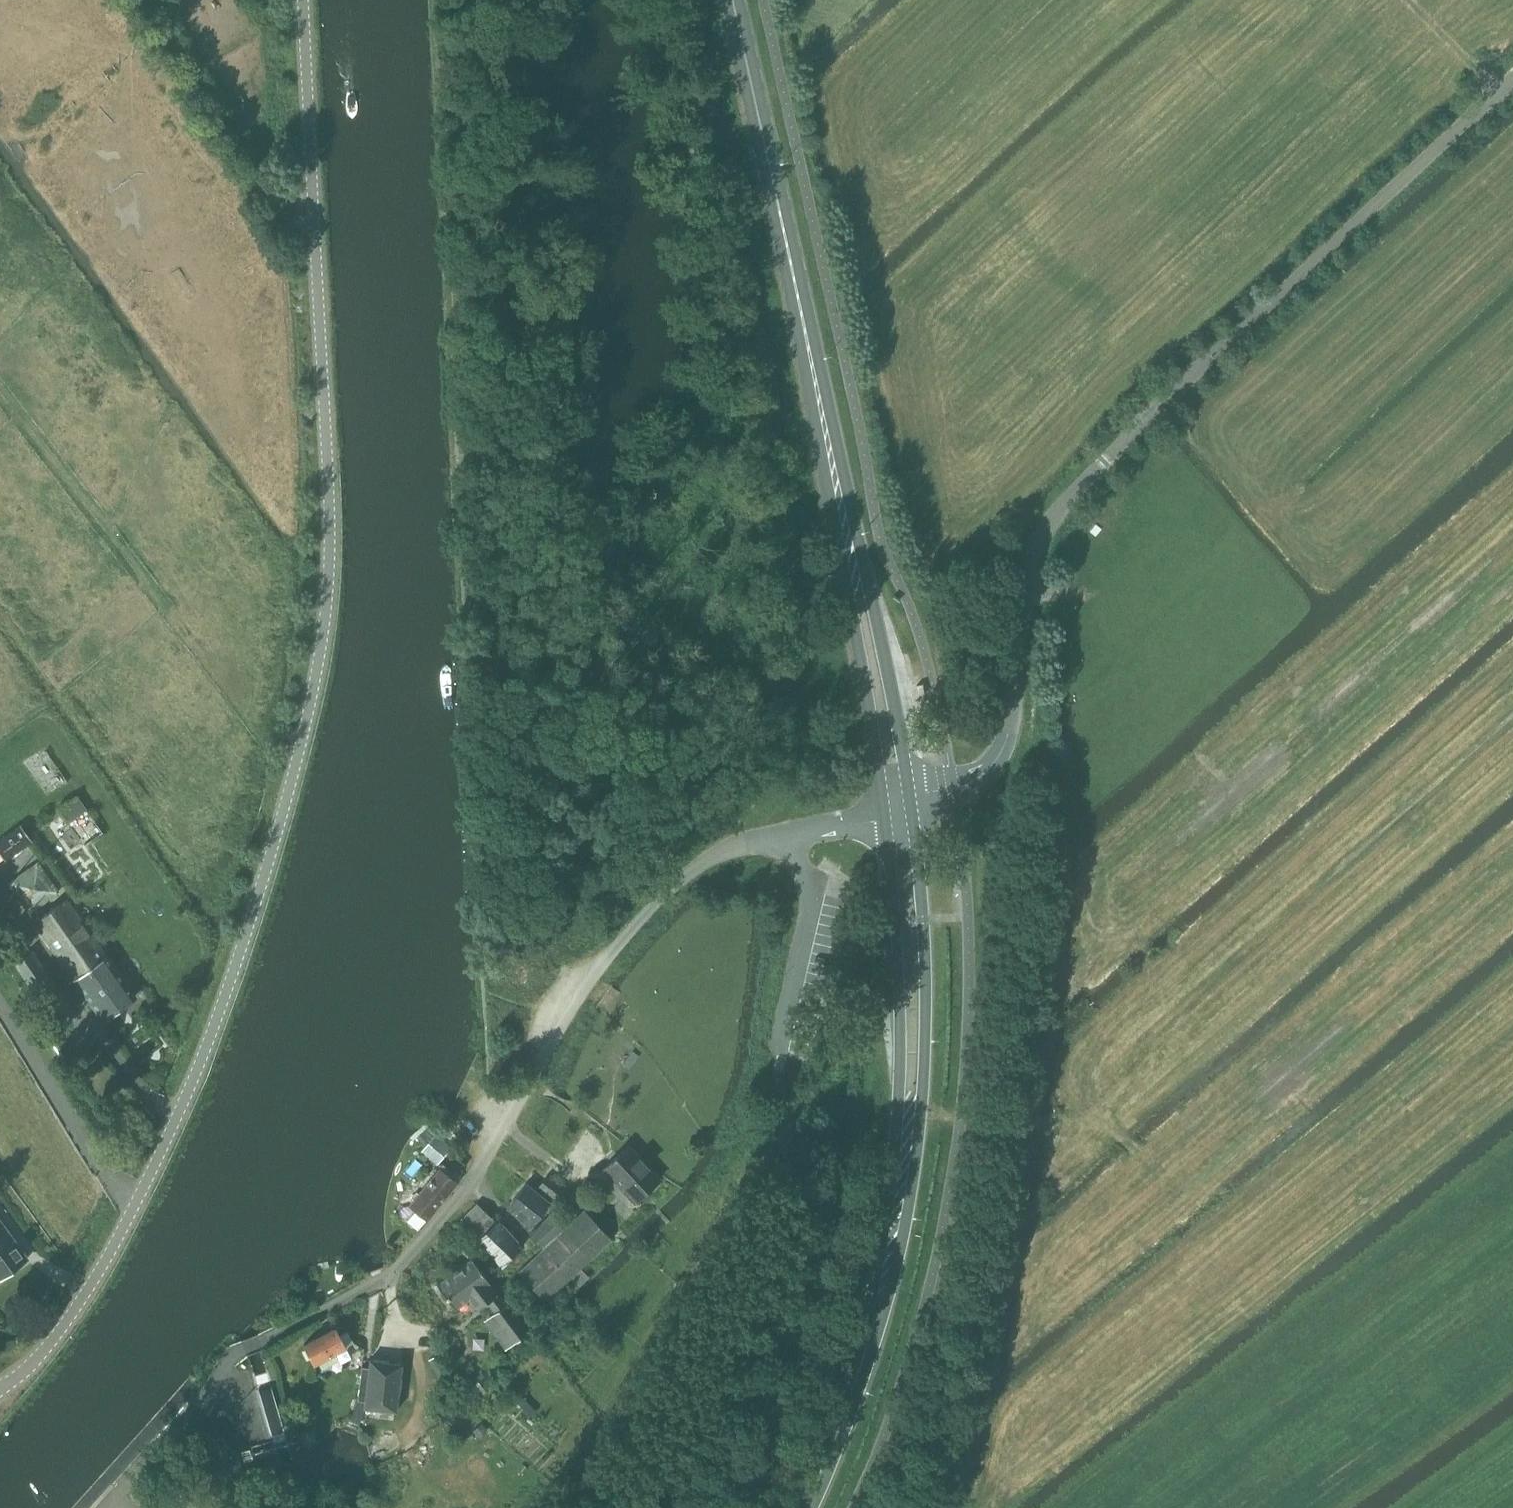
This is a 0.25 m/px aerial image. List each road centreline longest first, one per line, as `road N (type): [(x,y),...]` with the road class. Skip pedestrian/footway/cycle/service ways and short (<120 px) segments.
road 1 (unclassified): [(0,1387),(28,1370),(68,1321),(178,1115),(229,985),(317,675),(330,498),(303,0)]
road 2 (unclassified): [(107,1507),(203,1402),(228,1361),(412,1261),(464,1197),(581,997),(665,896),(696,868),(744,843),(792,838)]
road 3 (unclassified): [(911,796),(970,783),(999,757),(1028,572),(1043,529),(1512,72)]
road 4 (secondary): [(868,1344),(882,1320),(907,1218),(924,1083),(923,919),(911,796)]
road 5 (secondary): [(885,819),(899,1094),(868,1344)]
road 6 (track): [(550,1507),(664,1326),(728,1201),(784,1137),(777,1077)]
road 7 (secondary): [(817,387),(815,417),(885,819)]
road 8 (secondary): [(911,796),(832,414),(817,387)]
road 9 (secondary): [(817,387),(732,0)]
road 10 (unclassified): [(777,1077),(815,891),(792,838)]
road 11 (track): [(1172,1028),(1095,1125),(1145,1158)]
road 12 (secondary): [(805,1507),(868,1344)]
road 13 (track): [(1095,1125),(921,1114)]

